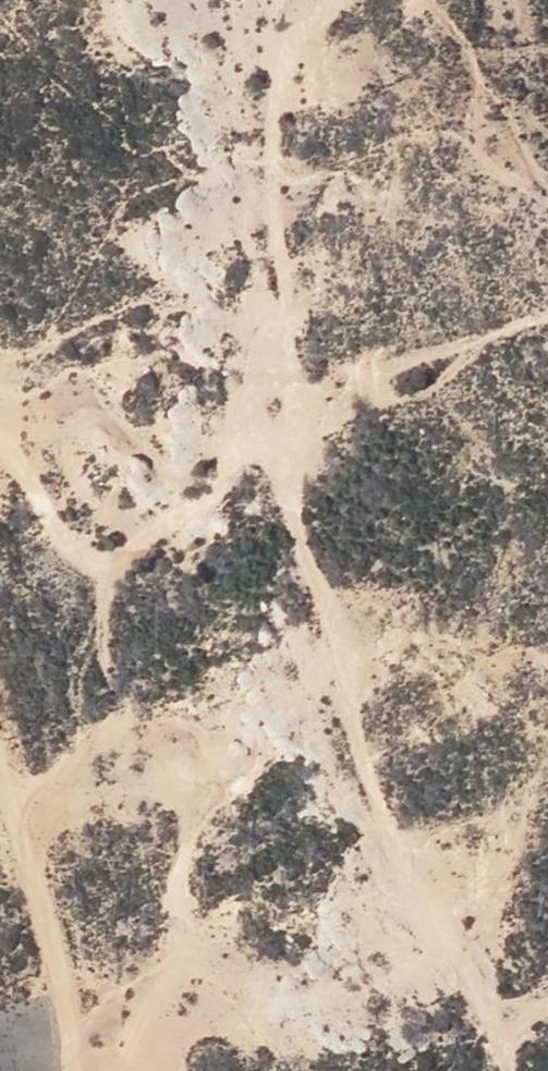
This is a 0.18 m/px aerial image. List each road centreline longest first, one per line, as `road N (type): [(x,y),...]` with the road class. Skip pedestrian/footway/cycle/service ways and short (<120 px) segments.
road 1 (track): [(350,0),(278,55),(278,199),(250,414),(310,575),(320,743),(498,1070)]
road 2 (track): [(0,754),(68,1007),(69,1070)]

